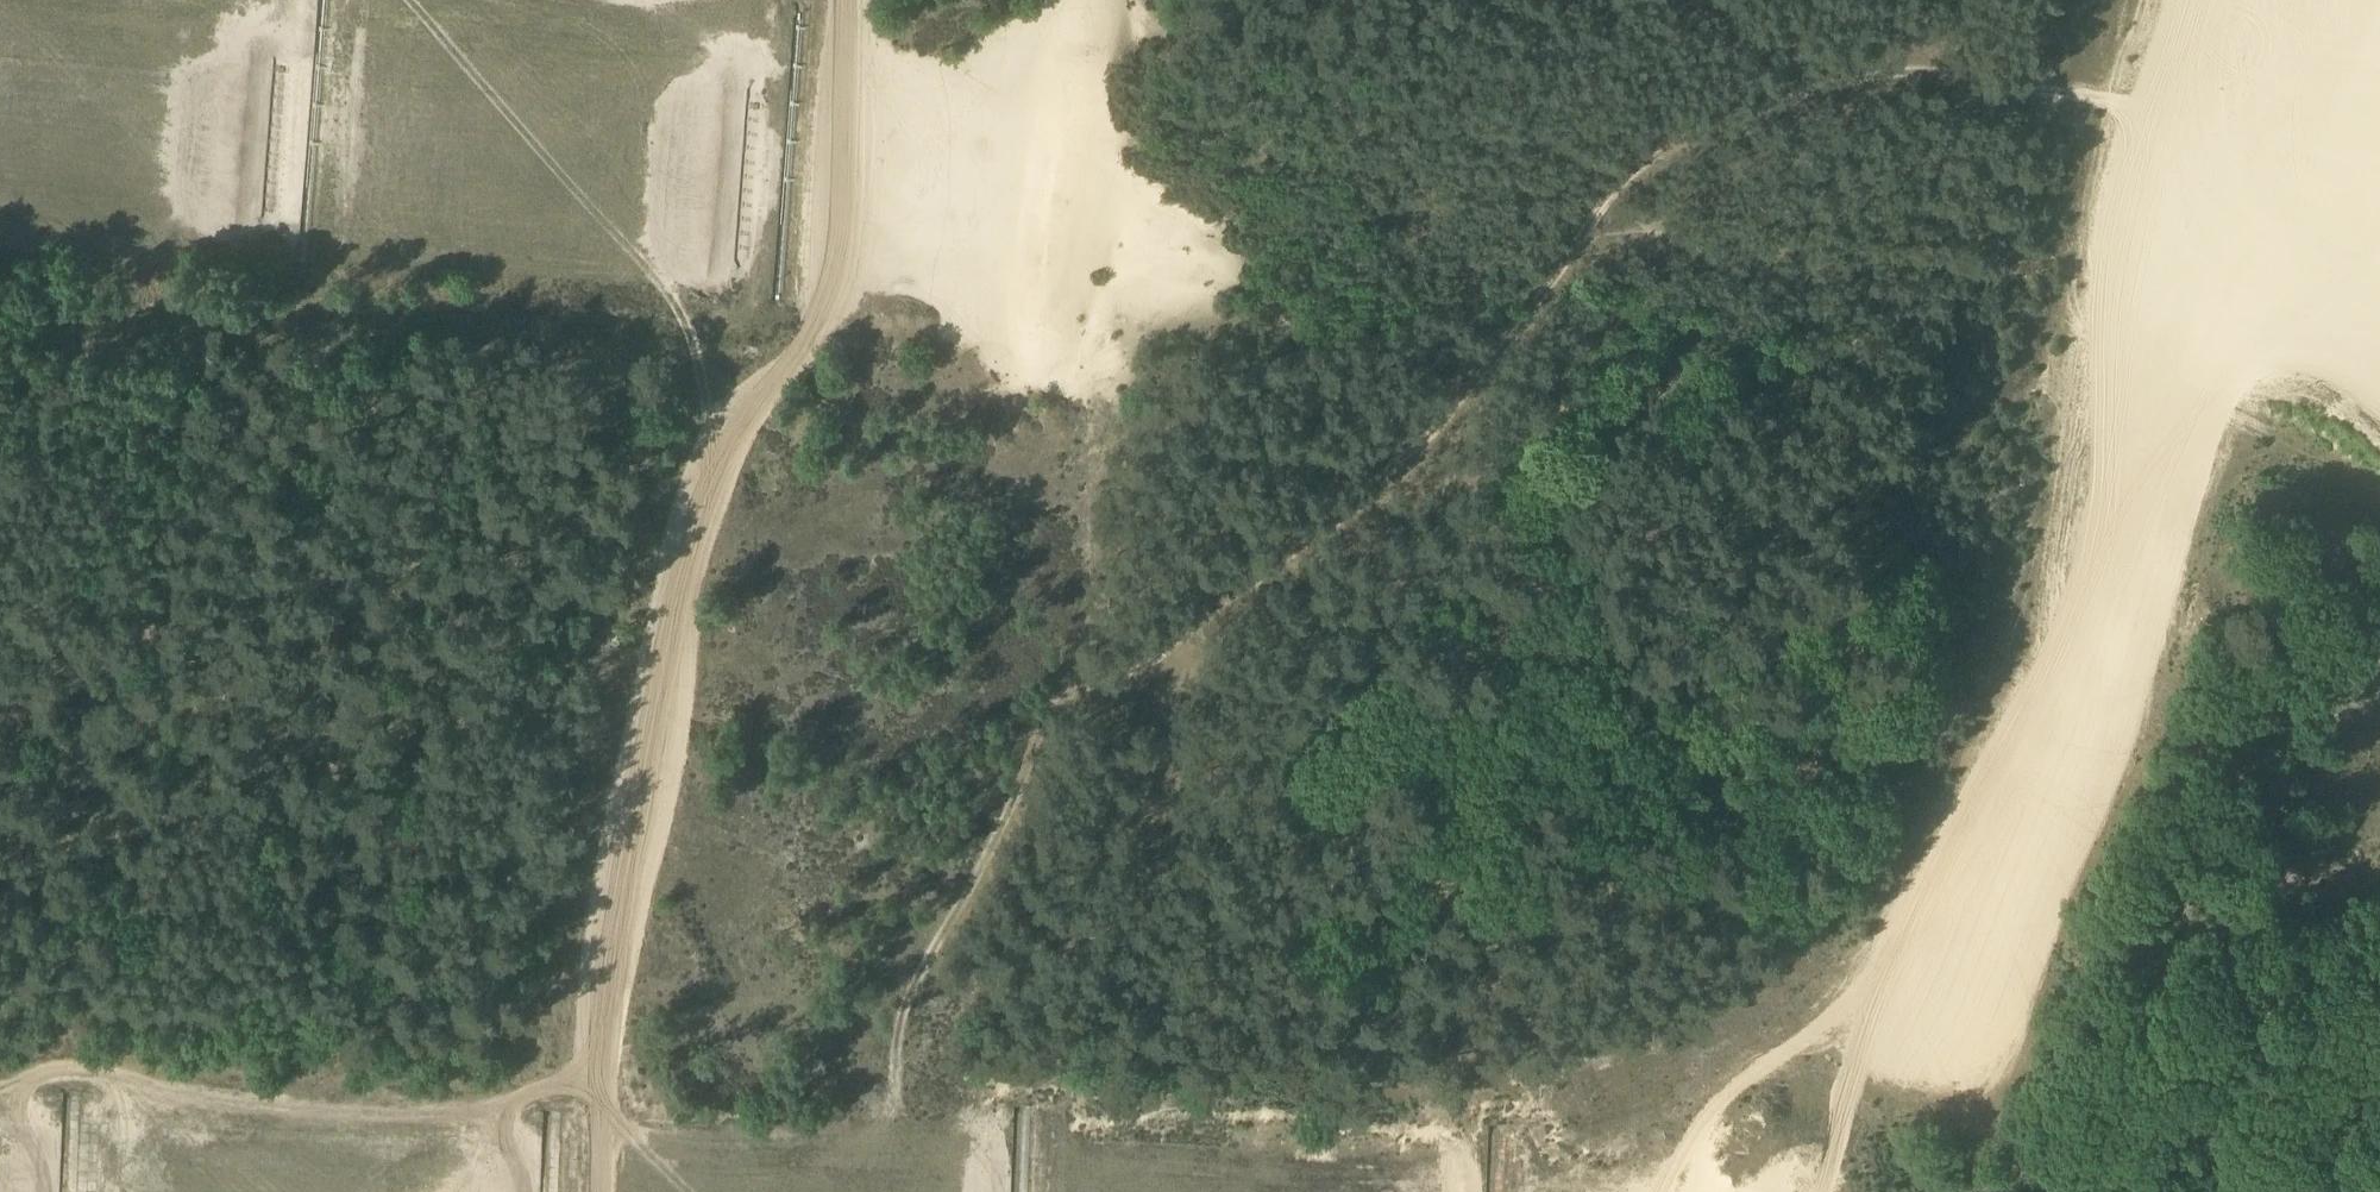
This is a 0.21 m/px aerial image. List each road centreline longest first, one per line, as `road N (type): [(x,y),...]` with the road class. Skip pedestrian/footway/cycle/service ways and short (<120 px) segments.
road 1 (track): [(1809,1191),(1828,1120),(2007,854),(2083,662),(2112,512),(2183,344),(2278,161),(2343,0)]
road 2 (track): [(601,1191),(607,993),(698,540),(743,418),(813,331),(831,288),(847,0)]

